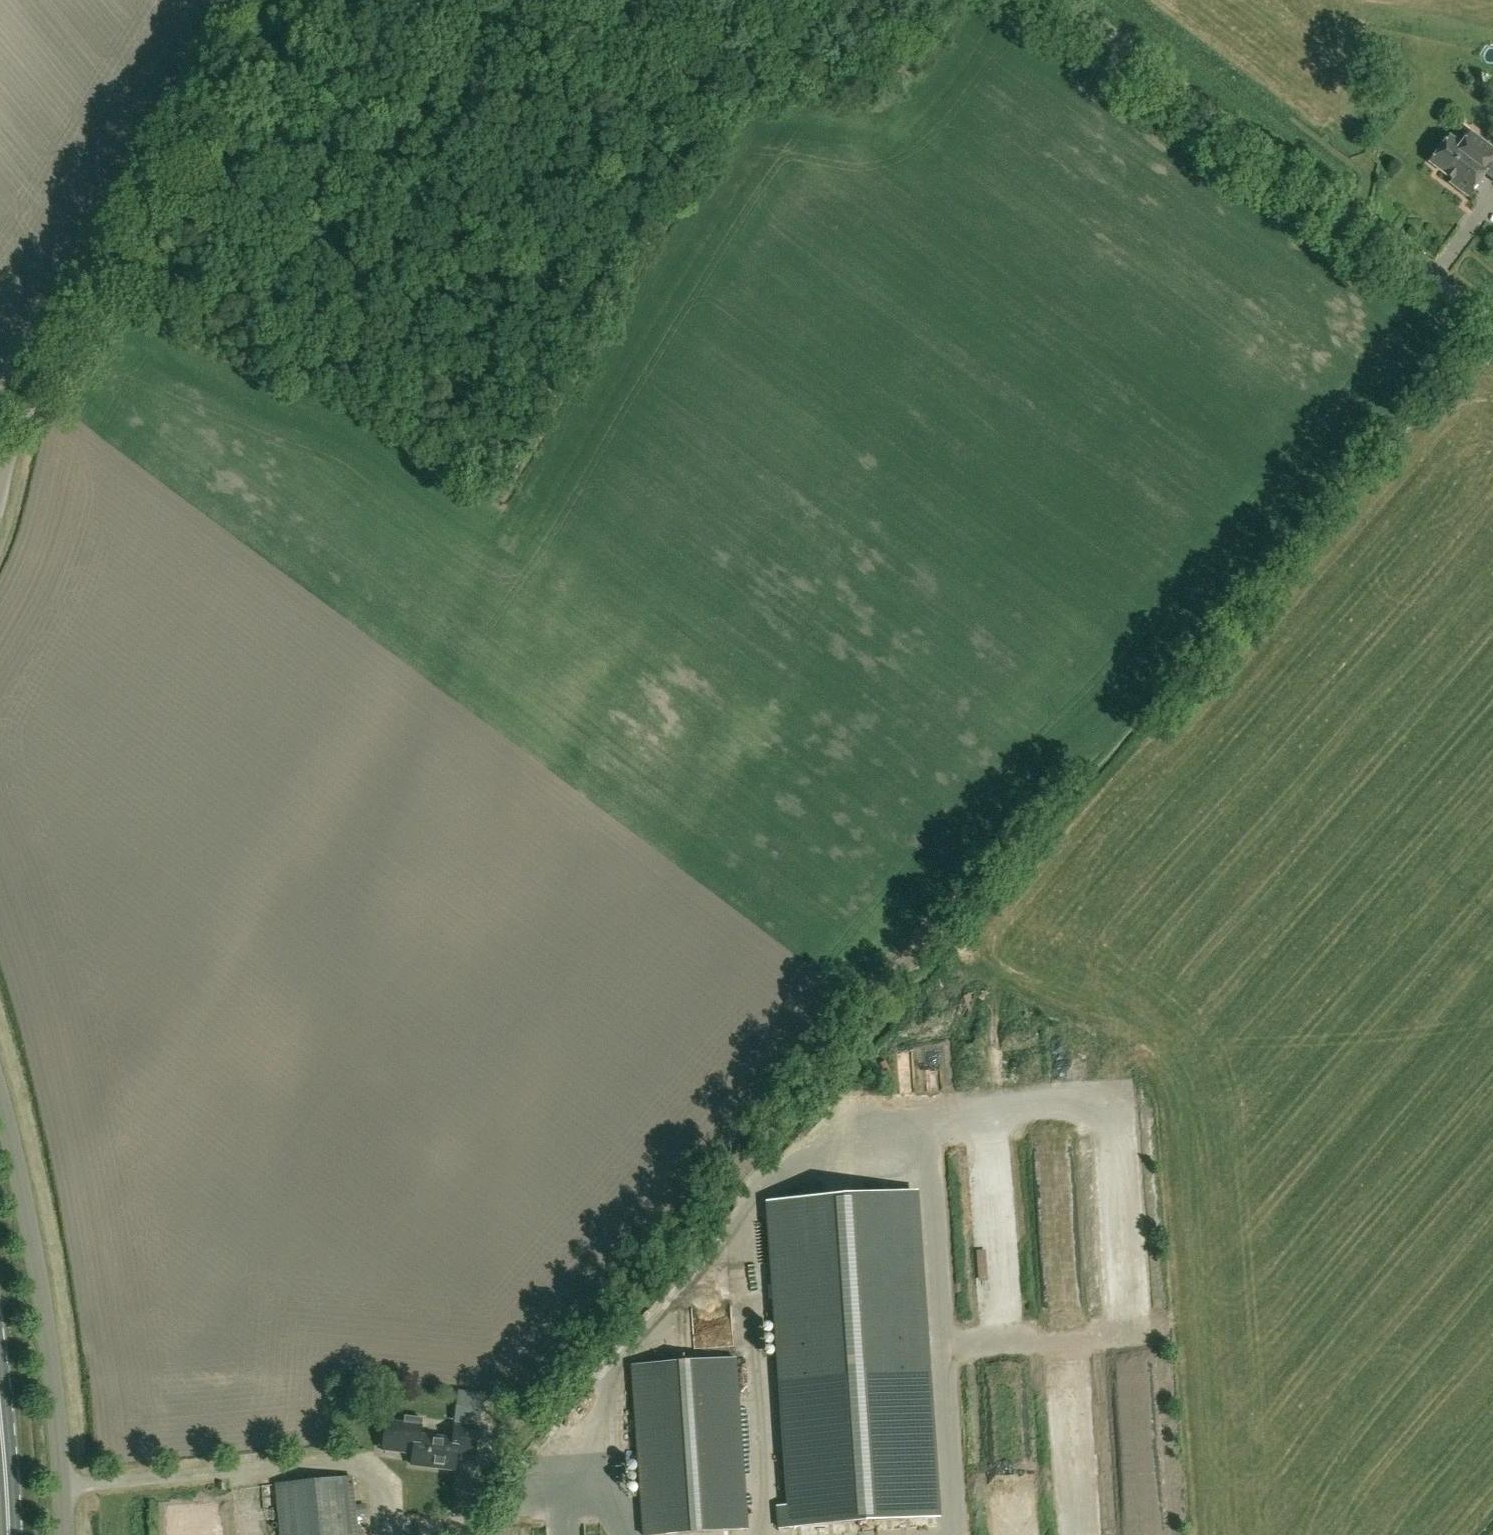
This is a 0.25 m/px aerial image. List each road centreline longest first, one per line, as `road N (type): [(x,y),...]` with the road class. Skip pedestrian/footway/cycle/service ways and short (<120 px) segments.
road 1 (unclassified): [(279,0),(22,420),(0,486)]
road 2 (unclassified): [(1492,321),(1065,0)]
road 3 (unclassified): [(0,1096),(42,1299),(65,1534)]
road 4 (primary): [(0,1409),(9,1534)]

